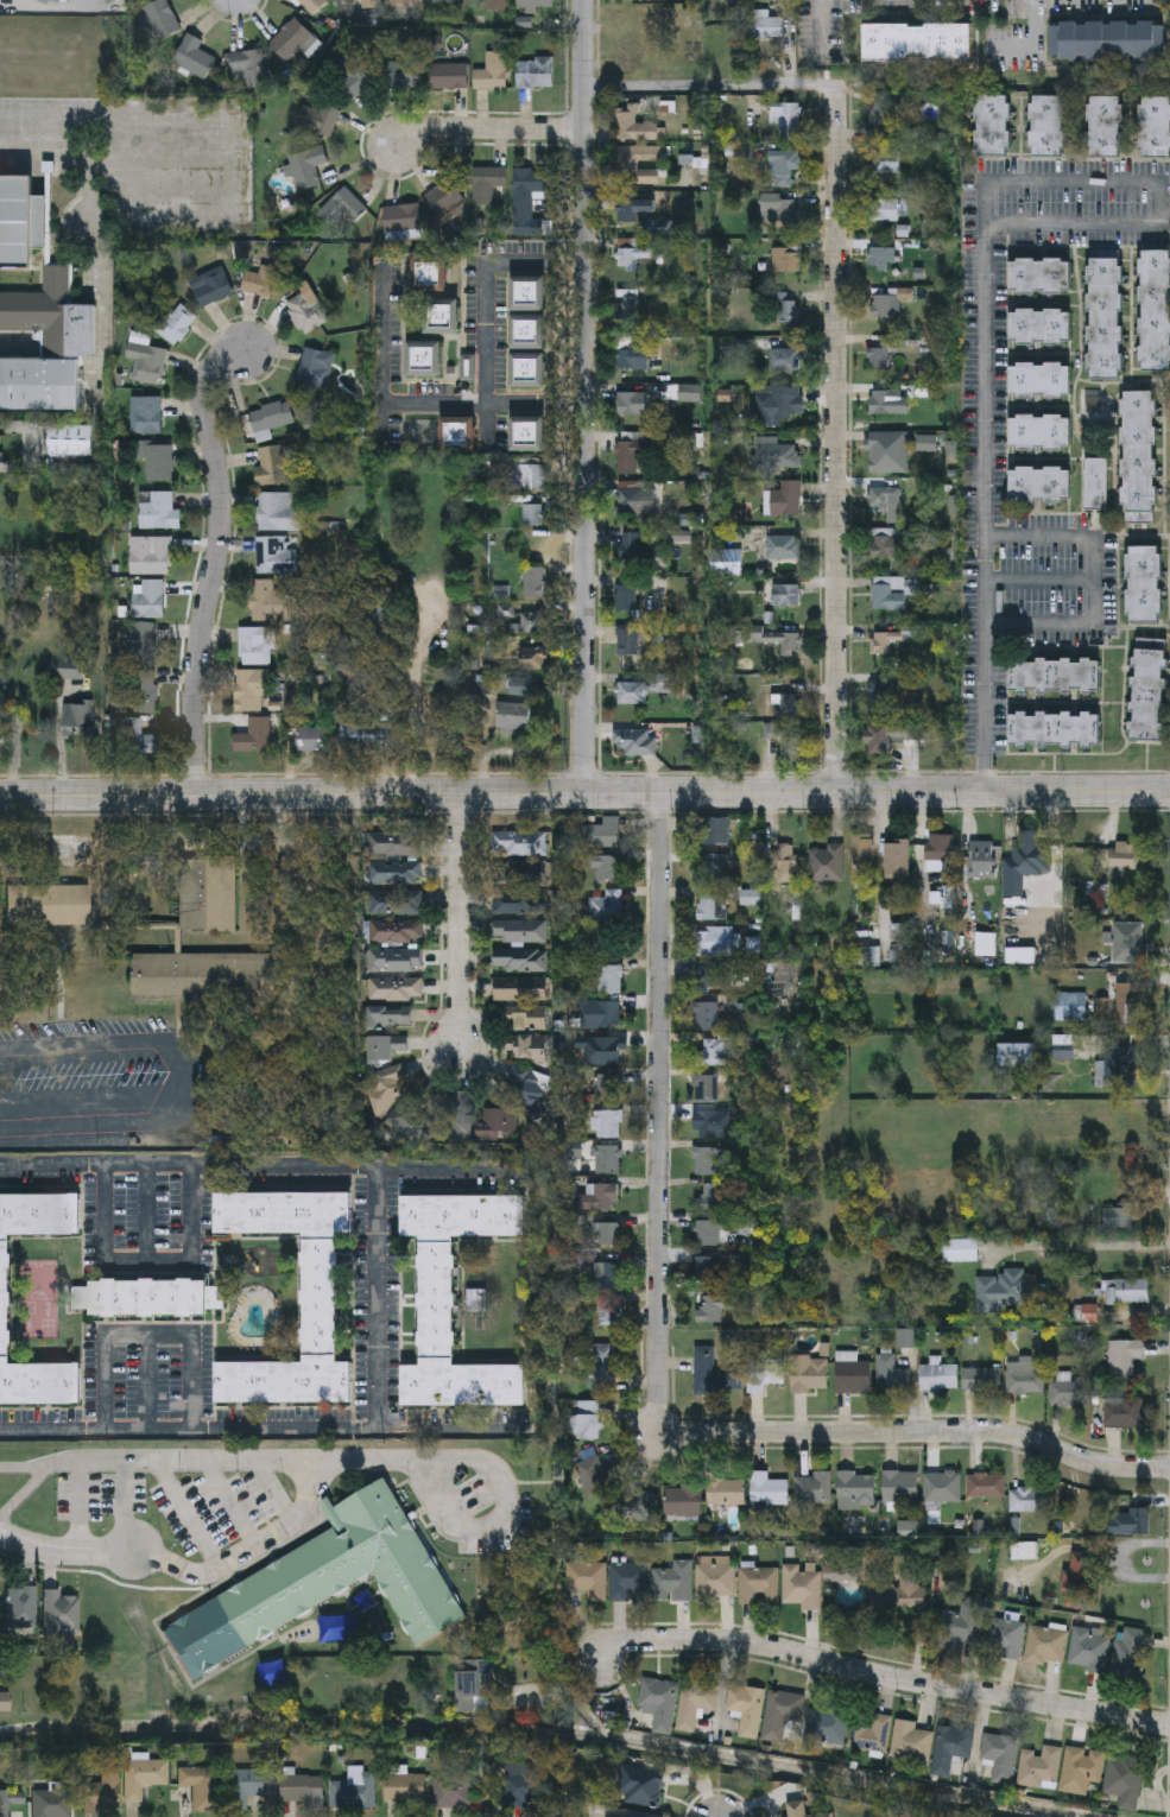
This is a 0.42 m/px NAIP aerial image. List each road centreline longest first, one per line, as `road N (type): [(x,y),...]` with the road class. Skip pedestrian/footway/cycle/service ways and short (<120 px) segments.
road 1 (tertiary): [(1169,792),(0,797)]
road 2 (residential): [(582,0),(584,794)]
road 3 (residential): [(836,83),(836,794)]
road 4 (residential): [(659,794),(662,1406),(671,1427)]
road 5 (residential): [(1169,1730),(732,1645),(620,1646),(600,1663)]
road 6 (residential): [(1169,1467),(1089,1462),(984,1430),(671,1427)]
road 7 (residential): [(197,796),(197,683),(222,519),(202,392),(213,365),(248,352)]
road 8 (residential): [(461,796),(457,1052)]
road 9 (residential): [(836,83),(582,88)]
road 10 (residential): [(582,127),(432,129),(403,147)]
road 11 (residential): [(0,1529),(56,1550),(135,1552)]

